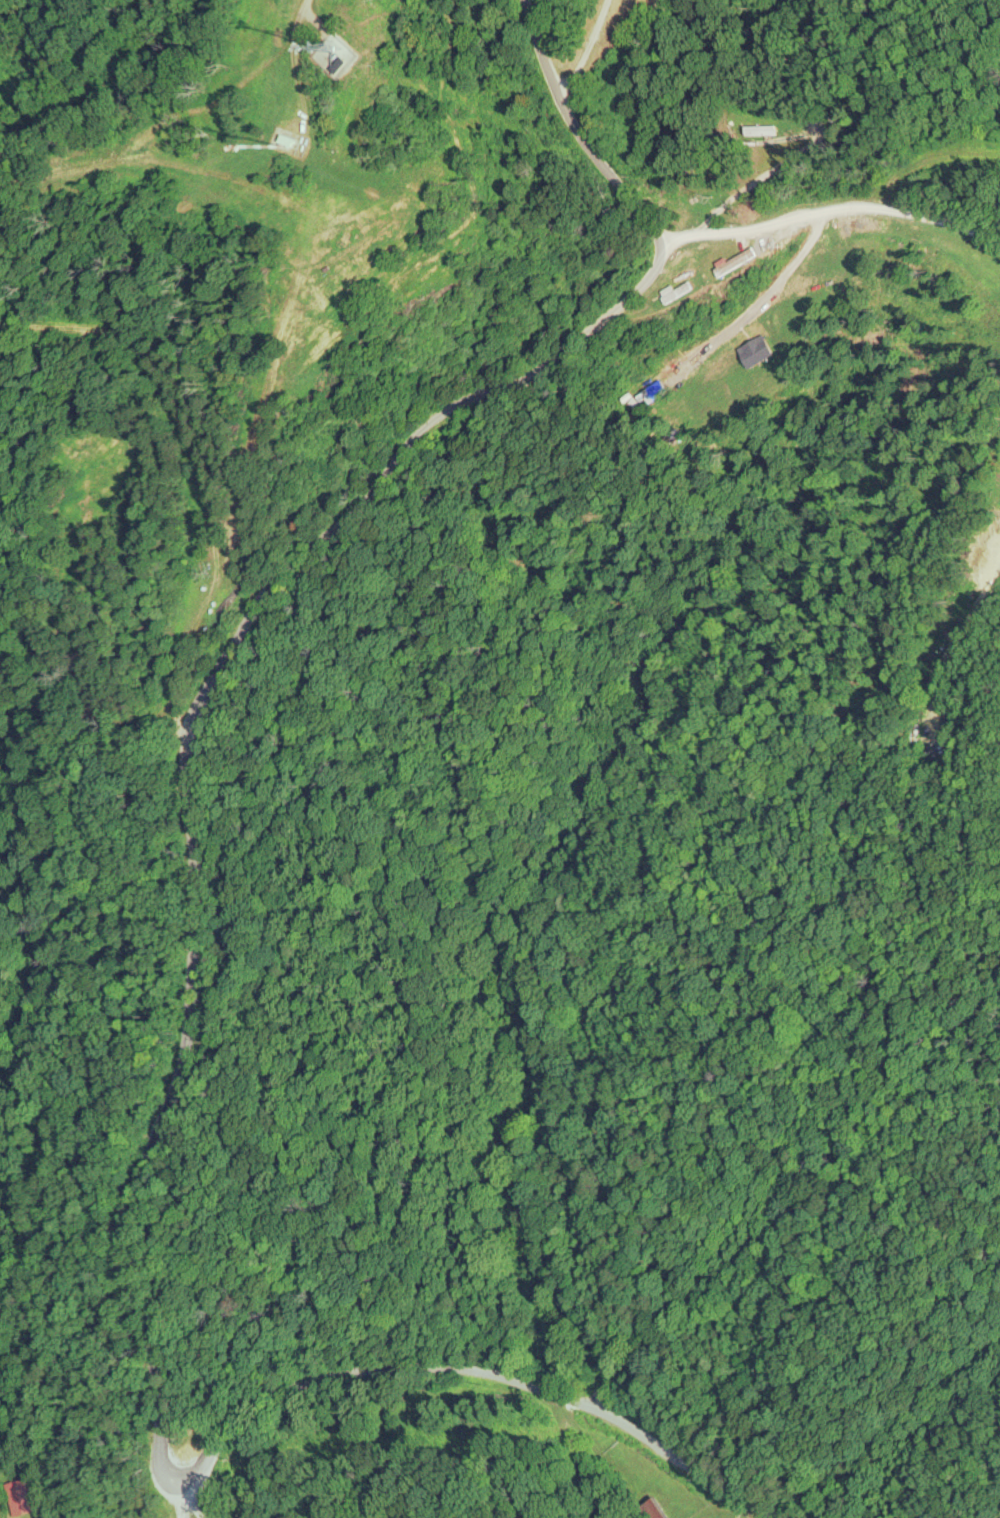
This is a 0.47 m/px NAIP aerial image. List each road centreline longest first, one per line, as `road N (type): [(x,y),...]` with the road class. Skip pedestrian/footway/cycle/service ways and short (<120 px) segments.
road 1 (residential): [(810,1517),(768,1488),(572,1391),(506,1370),(426,1363),(324,1366),(277,1383),(221,1432),(195,1490),(176,1495),(155,1468),(119,1260),(118,1201),(162,1059),(174,975),(180,896),(166,733),(180,692),(213,631),(266,562),(345,498),(405,427),(453,394),(529,363),(628,282),(651,235)]
road 2 (residential): [(651,235),(885,203),(999,244)]
road 3 (residential): [(651,235),(557,86),(530,0)]

